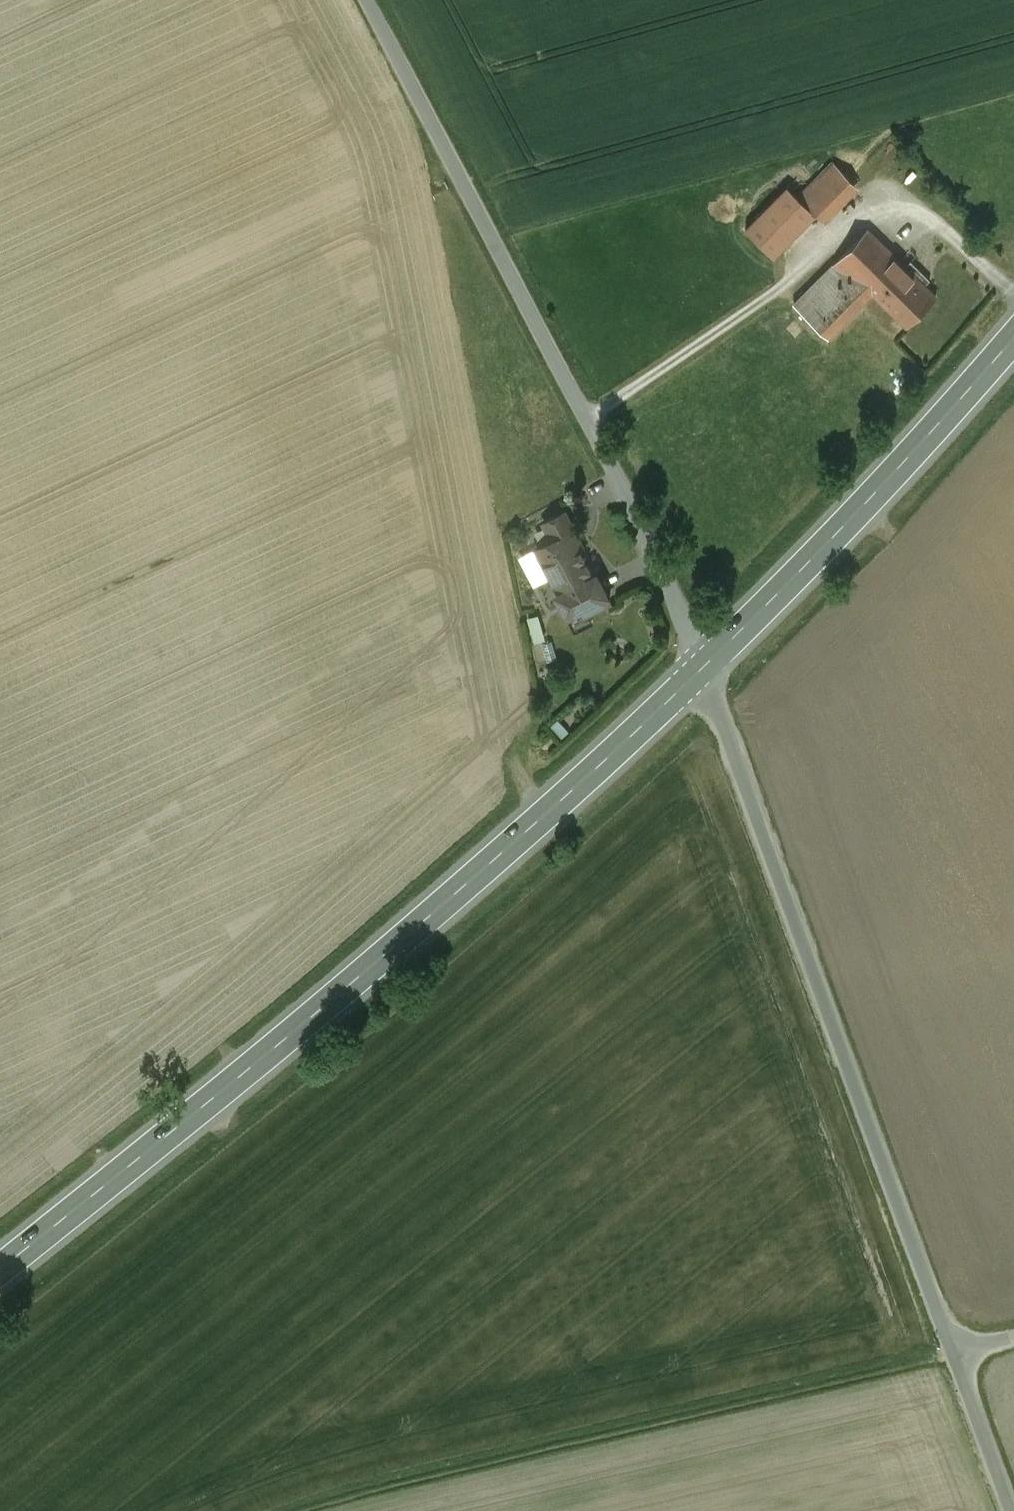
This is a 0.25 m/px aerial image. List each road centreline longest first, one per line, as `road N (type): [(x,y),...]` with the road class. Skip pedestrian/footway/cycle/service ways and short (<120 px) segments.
road 1 (secondary): [(705,672),(420,925),(0,1270)]
road 2 (unclassified): [(368,0),(657,548),(705,672)]
road 3 (unclassified): [(705,672),(962,1346)]
road 4 (secondary): [(1013,347),(705,672)]
road 5 (unclassified): [(962,1346),(1013,1488)]

